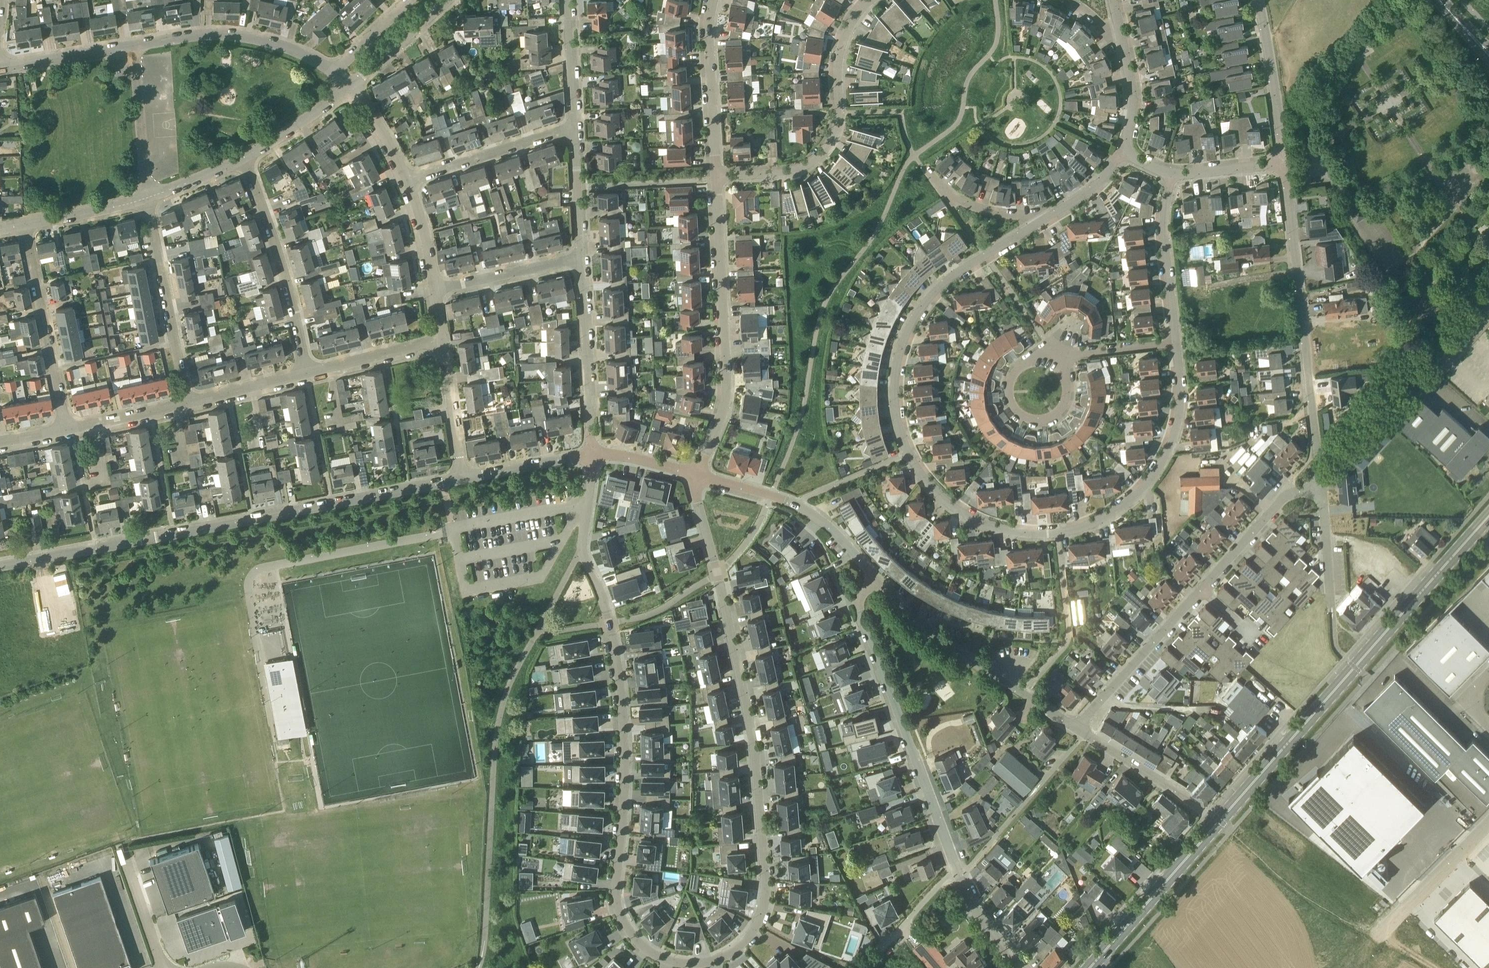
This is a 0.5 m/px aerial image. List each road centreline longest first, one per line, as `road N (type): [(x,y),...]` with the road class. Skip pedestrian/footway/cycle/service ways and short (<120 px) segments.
road 1 (residential): [(698,475),(697,505),(748,710),(764,905),(744,944),(692,964),(657,956),(616,915),(627,726),(609,624),(582,551),(593,455)]
road 2 (residential): [(1177,344),(1174,438),(1157,474),(1121,510),(1094,525),(1027,536),(969,517),(936,493),(908,455),(894,396),(914,312),(984,256),(1056,212)]
road 3 (secondary): [(1092,967),(1488,518)]
road 4 (residential): [(0,566),(460,479)]
road 5 (residential): [(334,72),(257,40),(208,35),(0,68)]
road 6 (residential): [(1321,490),(1282,164)]
road 7 (residential): [(959,876),(860,601),(878,580)]
road 8 (residential): [(698,475),(729,395),(716,178)]
road 9 (residential): [(716,178),(811,167),(829,150),(846,35),(875,0)]
road 10 (residential): [(1083,734),(936,637),(878,580)]
road 11 (residential): [(310,373),(246,160)]
road 12 (residential): [(878,580),(796,503),(698,475)]
road 13 (residential): [(65,431),(24,225)]
road 14 (residential): [(187,404),(146,201)]
road 15 (residential): [(593,455),(582,259)]
road 16 (residential): [(1083,734),(1085,718),(1202,590)]
road 17 (residential): [(959,876),(1083,734)]
road 18 (residential): [(1068,356),(1062,409),(1024,418),(1009,387),(1051,348)]
road 19 (residential): [(713,0),(716,178)]
road 20 (residential): [(406,179),(575,128)]
road 21 (residential): [(1171,178),(1164,224),(1177,344)]
road 22 (residential): [(1282,164),(1257,0)]
road 23 (residential): [(1202,590),(1285,495),(1321,490)]
road 24 (unclassified): [(1488,823),(1380,934)]
road 25 (residential): [(435,291),(582,259)]
road 26 (residential): [(1202,807),(1083,734)]
road 27 (residential): [(460,479),(442,342)]
road 28 (residential): [(310,373),(442,342)]
road 29 (residential): [(460,479),(593,455)]
road 30 (residential): [(352,89),(451,0)]
road 31 (residential): [(866,967),(942,882),(959,876)]
road 32 (residential): [(582,259),(575,128)]
road 33 (residential): [(1056,212),(990,212),(933,181)]
road 34 (residential): [(575,128),(569,0)]
road 35 (residential): [(246,160),(352,89)]
road 36 (residential): [(187,404),(310,373)]
road 37 (residential): [(65,431),(187,404)]
road 38 (residential): [(24,225),(146,201)]
road 39 (residential): [(1332,612),(1321,490)]

